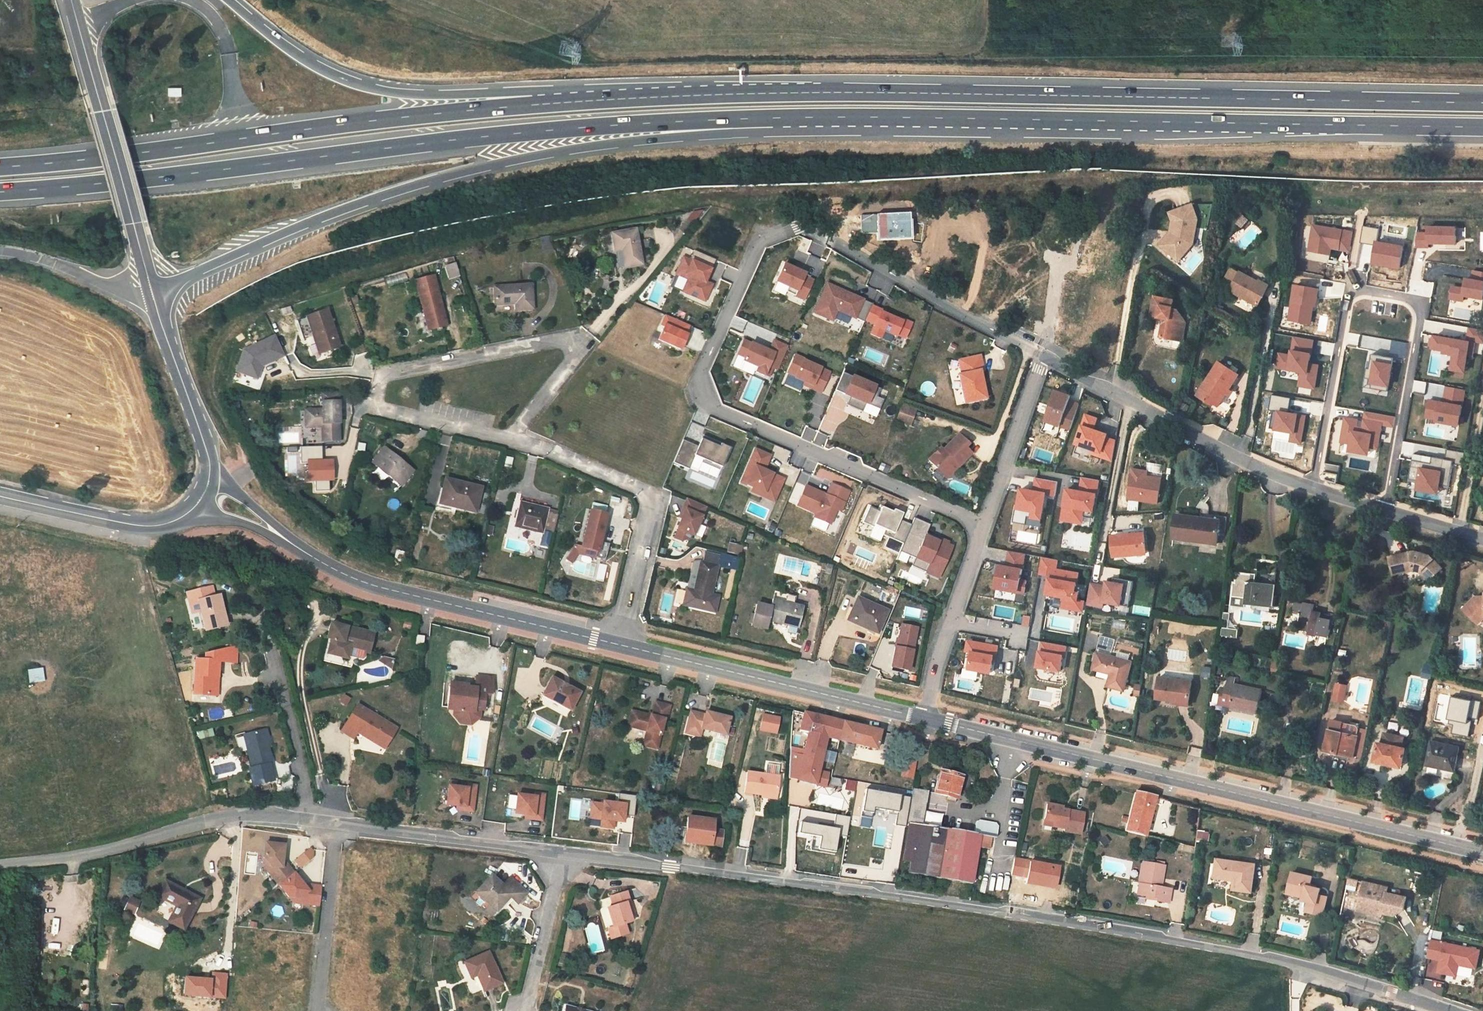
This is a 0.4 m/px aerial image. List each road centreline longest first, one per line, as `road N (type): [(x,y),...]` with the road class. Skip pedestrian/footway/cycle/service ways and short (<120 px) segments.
road 1 (motorway): [(1482,96),(799,93),(515,107)]
road 2 (unclassified): [(1439,1010),(1183,943),(559,855)]
road 3 (motorway): [(657,119),(1482,124)]
road 4 (residential): [(1040,355),(786,230),(759,242),(701,372),(729,418),(982,525)]
road 5 (motorway): [(0,193),(657,119)]
road 6 (secondary): [(1482,855),(926,717)]
road 7 (motorway): [(150,285),(418,182),(631,133),(657,119)]
road 8 (motorway): [(515,107),(0,170)]
road 9 (residential): [(1311,492),(1351,292),(1421,304),(1386,514)]
road 10 (residential): [(514,434),(374,403),(382,370),(525,343),(556,341),(574,352)]
road 11 (secondary): [(926,717),(614,642)]
road 12 (secondary): [(614,642),(389,589),(316,555)]
road 13 (motorway): [(515,107),(485,94),(362,81),(310,61),(233,0)]
road 14 (unclassified): [(304,824),(215,823),(71,861),(0,868)]
road 15 (residential): [(614,642),(653,492),(514,434)]
road 16 (residential): [(1311,492),(1278,482),(1040,355)]
road 17 (secondary): [(150,285),(72,0)]
road 18 (unclassified): [(559,855),(331,827)]
road 19 (secondary): [(0,495),(159,527),(197,508)]
road 20 (secondary): [(211,463),(150,285)]
road 21 (residential): [(314,1010),(331,827)]
road 22 (residential): [(1040,355),(982,525)]
road 23 (residential): [(304,824),(306,787),(277,662)]
road 24 (residential): [(521,1010),(559,855)]
road 25 (secondary): [(316,555),(211,463)]
road 26 (secondary): [(197,508),(316,555)]

